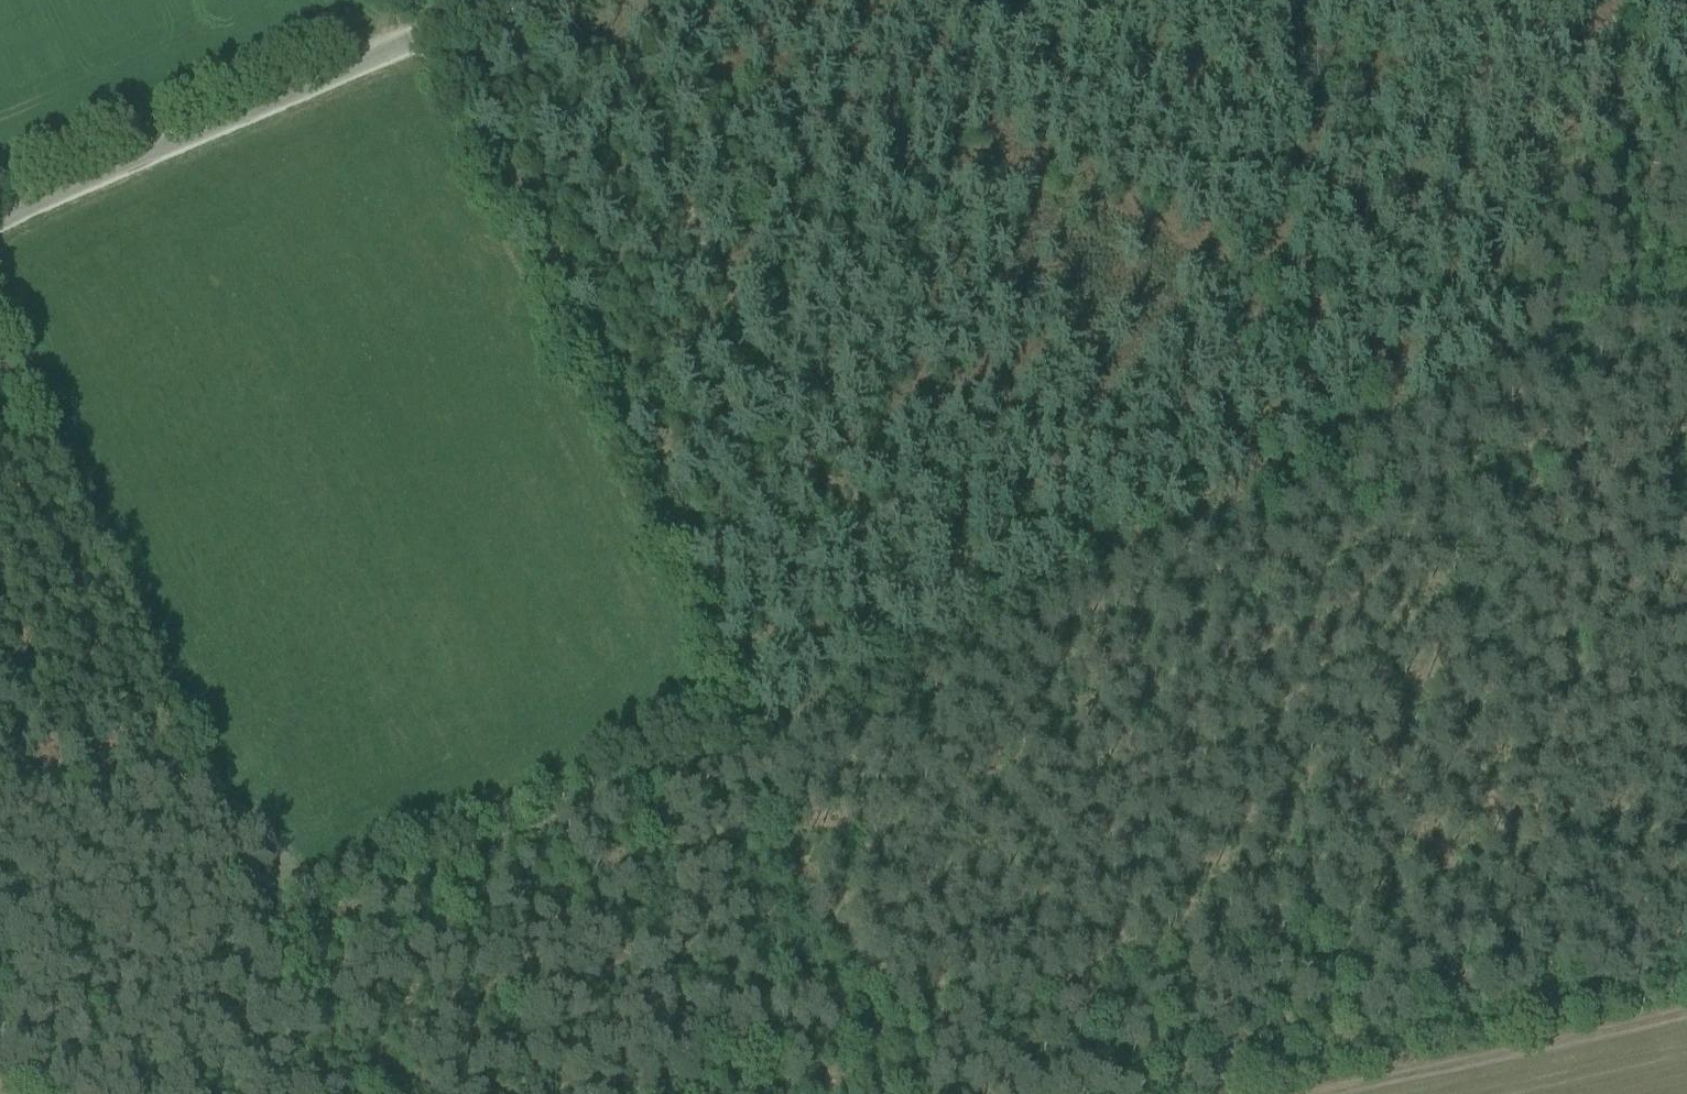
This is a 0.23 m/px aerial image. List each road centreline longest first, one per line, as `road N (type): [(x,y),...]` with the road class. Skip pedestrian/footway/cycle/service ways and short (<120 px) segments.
road 1 (unclassified): [(0,218),(504,0)]

